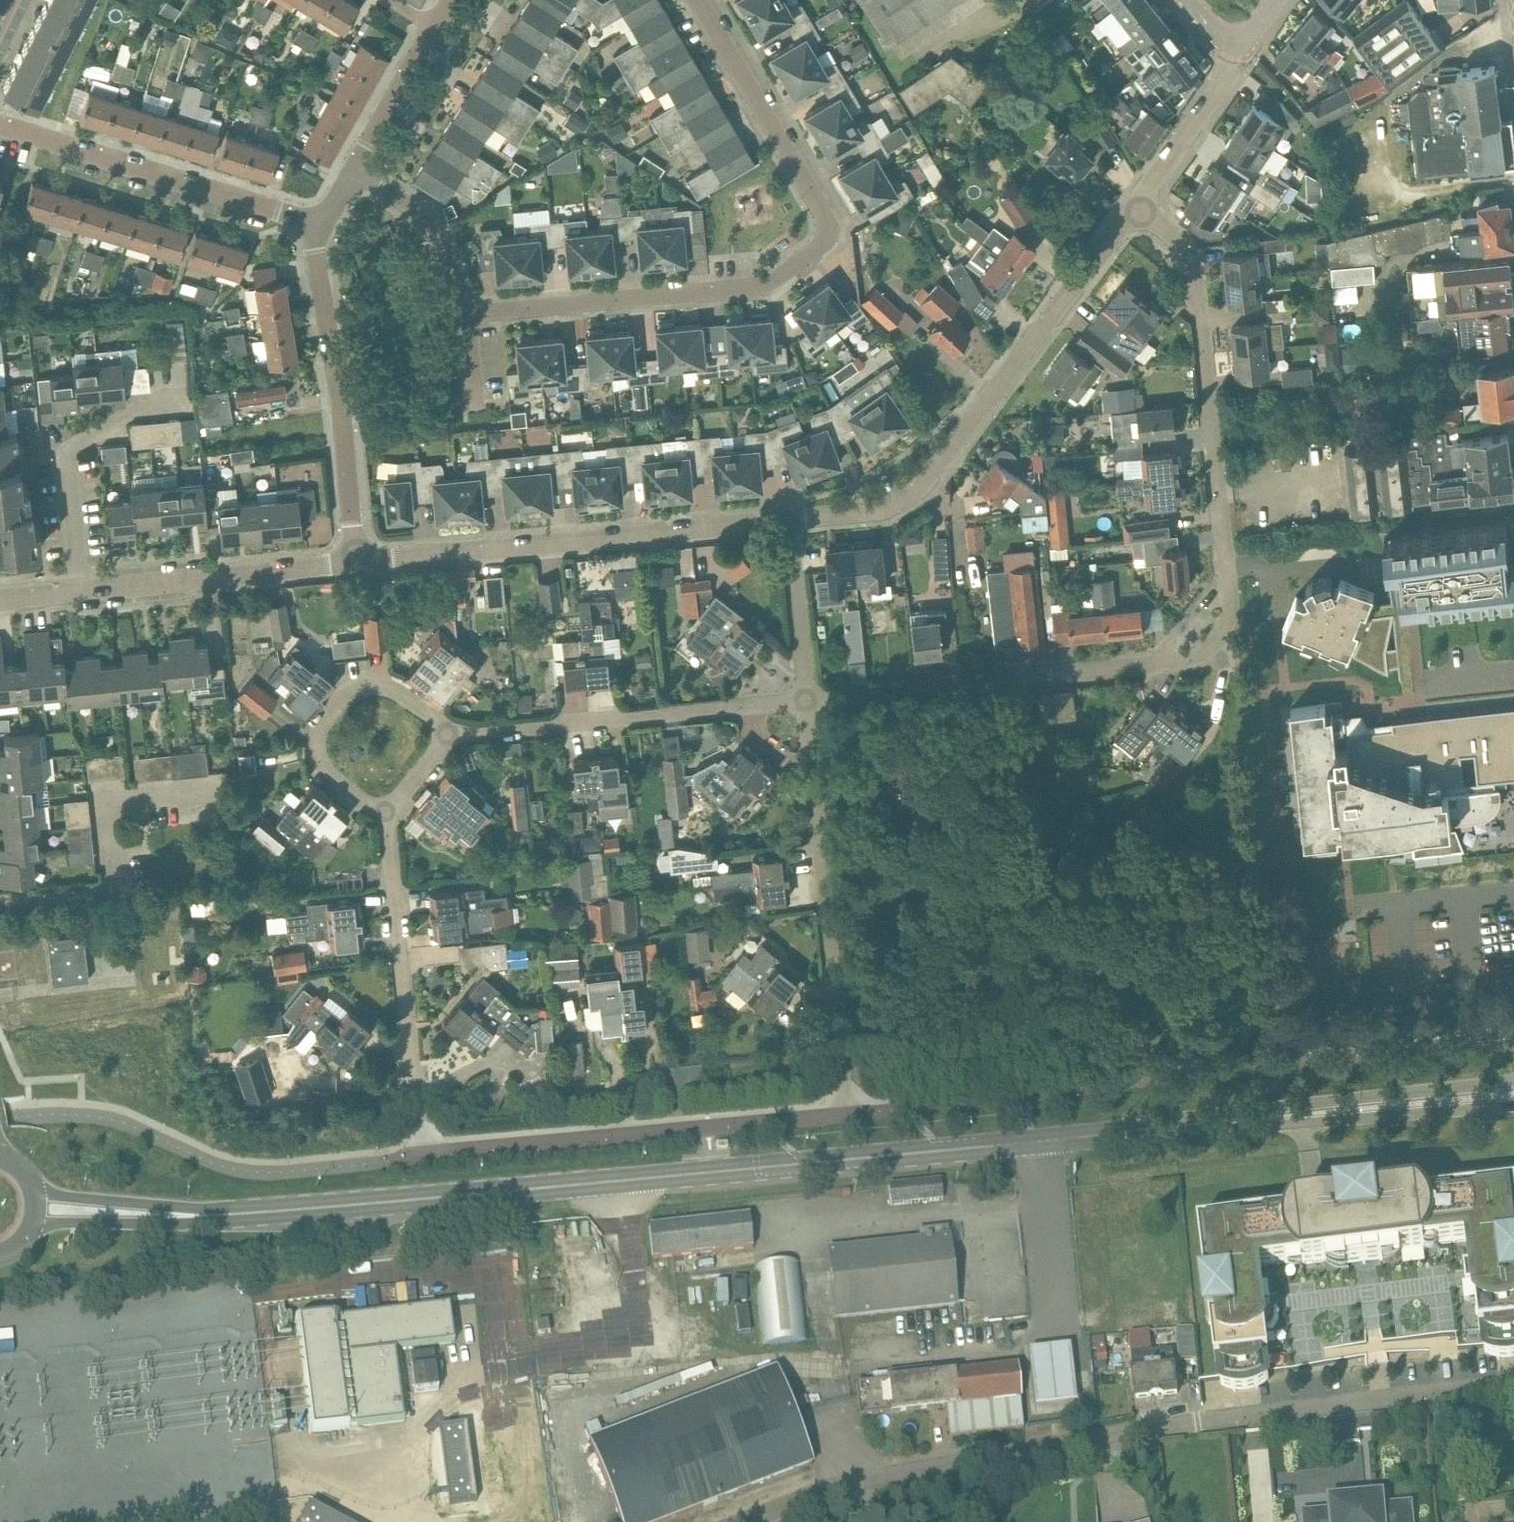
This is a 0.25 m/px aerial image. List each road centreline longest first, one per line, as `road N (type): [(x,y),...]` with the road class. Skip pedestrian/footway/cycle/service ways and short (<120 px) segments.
road 1 (tertiary): [(173,1212),(235,1214),(1513,1094)]
road 2 (residential): [(807,699),(1181,658),(1221,642),(1232,612),(1190,259),(1180,240),(1135,206)]
road 3 (residential): [(425,1152),(848,1111),(807,699)]
road 4 (residential): [(744,1521),(850,1482),(1135,1427),(1513,1380)]
road 5 (residential): [(699,0),(830,223),(826,245),(766,287),(464,310)]
road 6 (residential): [(792,524),(881,510),(917,489),(1135,206)]
road 7 (residential): [(359,564),(792,524)]
road 8 (residential): [(452,735),(807,699)]
road 9 (residential): [(359,564),(312,220)]
road 10 (residential): [(425,1152),(387,813)]
road 11 (residential): [(312,220),(0,129)]
road 12 (residential): [(0,899),(117,888),(107,808),(115,798),(214,788)]
road 13 (residential): [(387,813),(326,769),(316,736),(330,710),(352,692),(392,687),(452,735)]
road 14 (residential): [(80,594),(359,564)]
road 15 (residential): [(80,594),(71,451),(129,413),(176,400)]
road 16 (residential): [(1135,206),(1226,76),(1233,44)]
road 17 (residential): [(464,310),(427,216),(354,172)]
road 18 (residential): [(807,699),(792,524)]
road 19 (residential): [(354,172),(433,26)]
road 20 (tertiary): [(173,1212),(33,1190)]
road 21 (tertiary): [(32,1222),(173,1212)]

